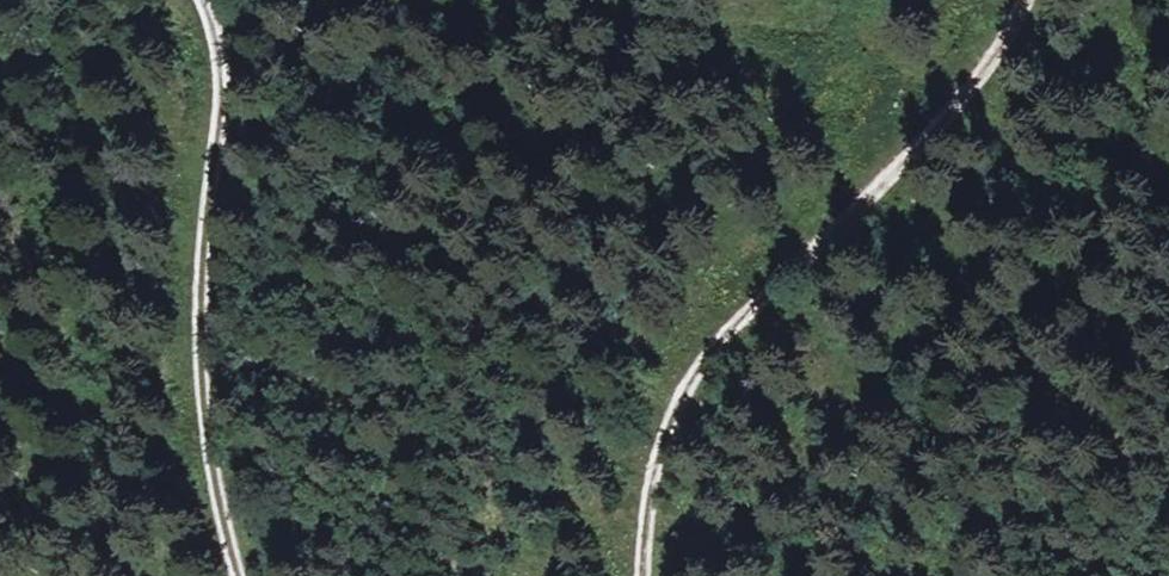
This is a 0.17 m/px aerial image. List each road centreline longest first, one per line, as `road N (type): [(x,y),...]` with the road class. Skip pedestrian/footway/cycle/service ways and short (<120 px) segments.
road 1 (track): [(643,575),(657,465),(705,363),(949,116),(994,62),(1025,0)]
road 2 (track): [(204,0),(223,93),(202,258),(201,353),(213,465),(238,575)]

